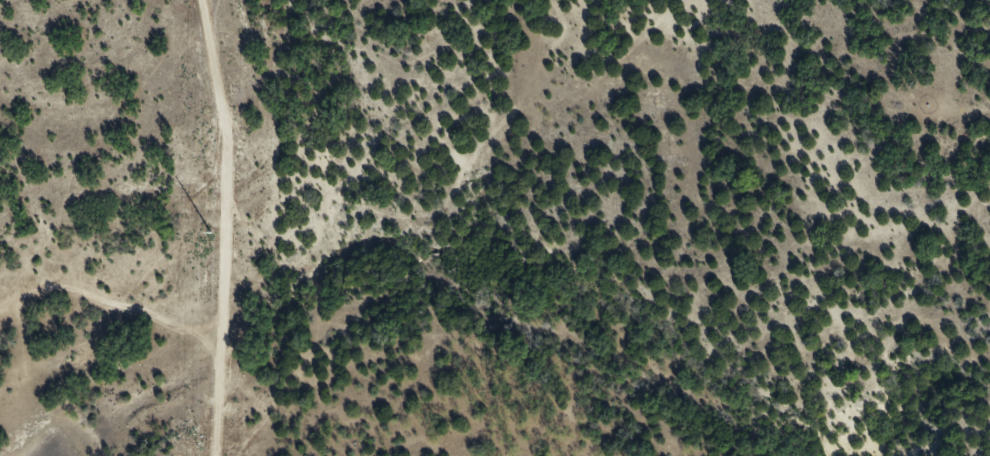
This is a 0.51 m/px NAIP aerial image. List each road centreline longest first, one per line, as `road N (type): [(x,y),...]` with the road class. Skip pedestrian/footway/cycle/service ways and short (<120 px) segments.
road 1 (residential): [(231,455),(226,233),(208,150),(225,0)]
road 2 (residential): [(0,248),(134,158),(208,150)]

